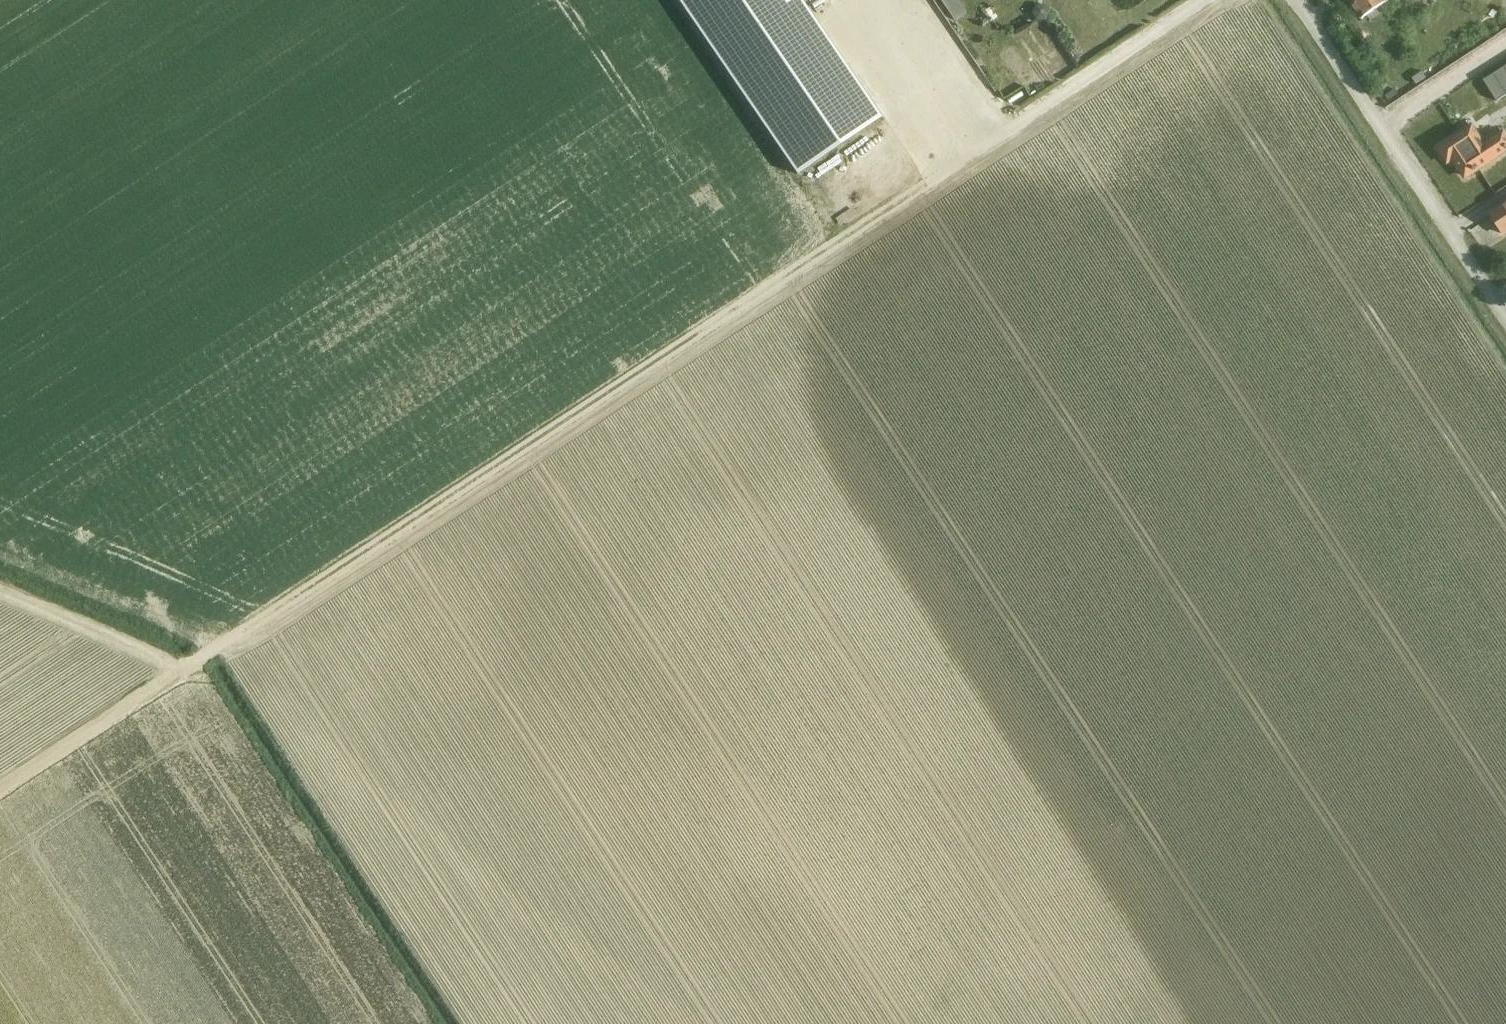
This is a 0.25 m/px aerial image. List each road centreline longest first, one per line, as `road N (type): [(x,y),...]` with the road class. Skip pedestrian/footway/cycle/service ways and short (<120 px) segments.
road 1 (track): [(0,789),(931,184)]
road 2 (unclassified): [(1505,322),(1292,0)]

